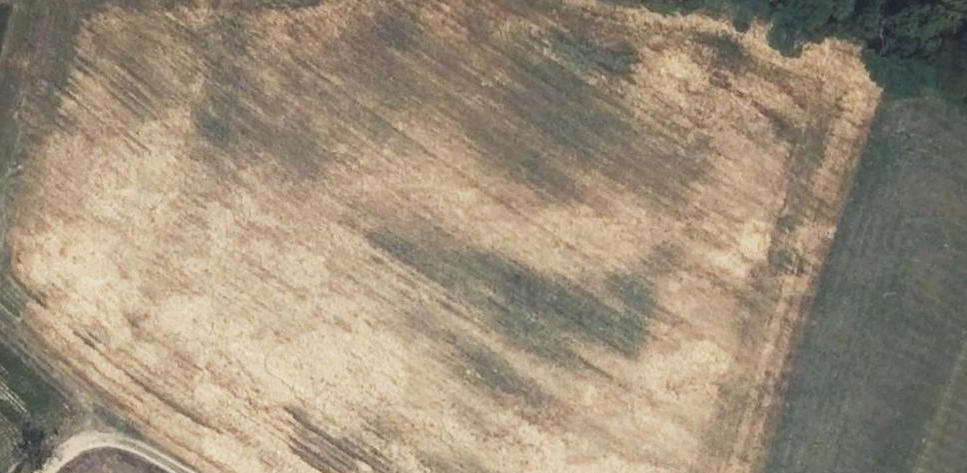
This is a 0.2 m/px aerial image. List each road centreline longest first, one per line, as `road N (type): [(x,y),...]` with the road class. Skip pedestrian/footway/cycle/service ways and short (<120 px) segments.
road 1 (track): [(46,472),(74,446),(111,438),(179,472)]

